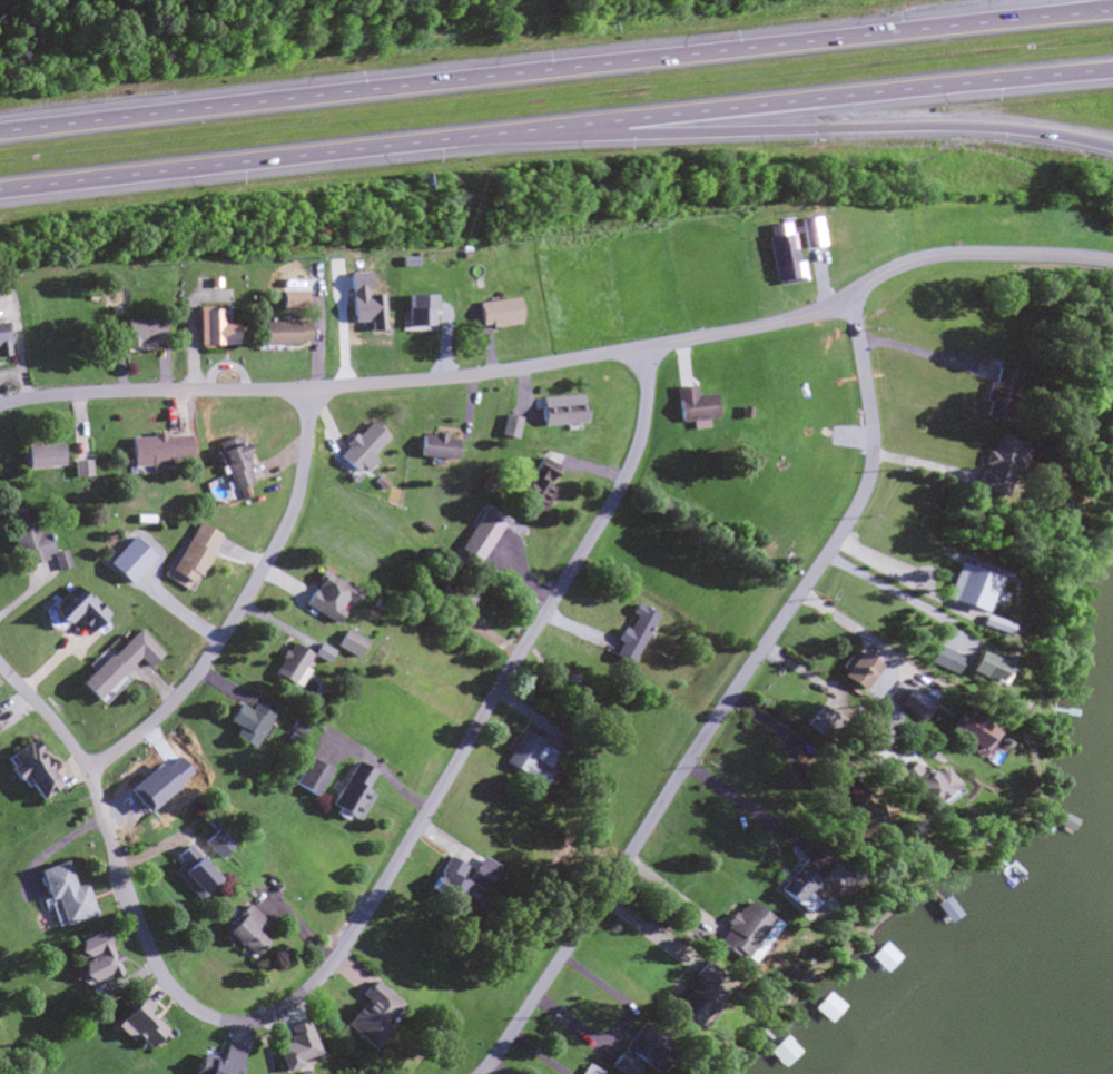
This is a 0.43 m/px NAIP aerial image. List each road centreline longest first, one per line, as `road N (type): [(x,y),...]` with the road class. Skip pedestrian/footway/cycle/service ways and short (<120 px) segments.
road 1 (residential): [(0,667),(83,766),(168,986),(208,1018),(240,1025),(270,1018),(342,952),(621,491),(642,437),(649,370),(646,347),(437,378),(126,391),(0,406)]
road 2 (motorway): [(1112,10),(0,131)]
road 3 (residential): [(848,295),(870,433),(856,506),(484,1073)]
road 4 (motorway): [(518,136),(1112,72)]
road 5 (motorway): [(518,136),(916,125),(999,128),(1112,151)]
road 6 (motorway): [(0,193),(518,136)]
road 7 (residential): [(1112,263),(1012,254),(927,258),(807,314),(646,347)]
road 8 (residential): [(308,388),(294,506),(246,601),(176,703),(87,774)]

